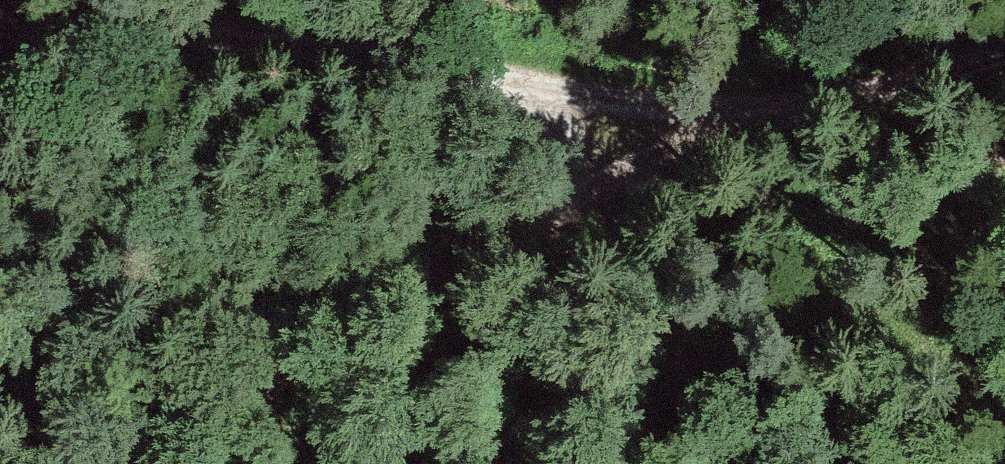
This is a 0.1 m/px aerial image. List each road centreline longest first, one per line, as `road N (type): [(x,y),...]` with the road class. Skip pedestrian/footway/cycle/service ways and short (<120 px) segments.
road 1 (track): [(194,441),(687,122),(925,85),(1004,60)]
road 2 (track): [(687,122),(201,36),(0,32)]
road 3 (track): [(170,463),(194,441),(88,335),(0,280)]

